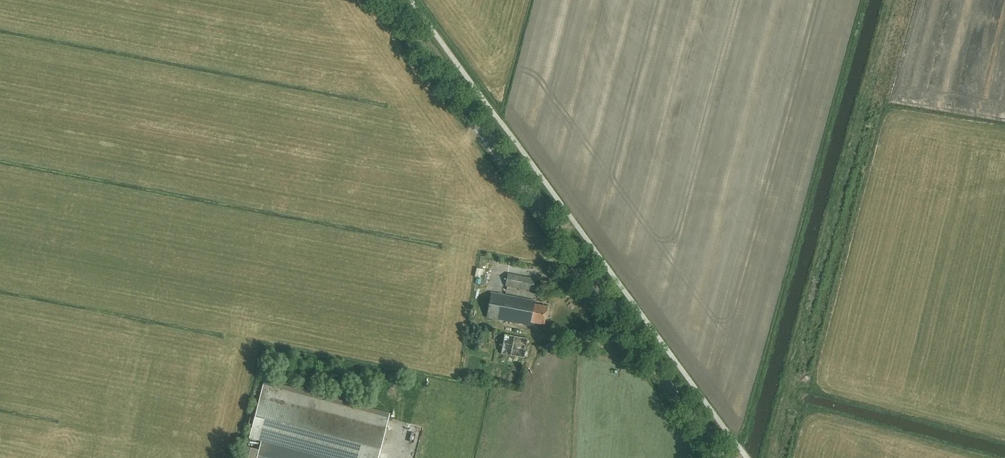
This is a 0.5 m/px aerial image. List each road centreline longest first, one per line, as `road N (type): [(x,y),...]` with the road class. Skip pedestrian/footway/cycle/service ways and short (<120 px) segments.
road 1 (tertiary): [(722,457),(387,0)]

